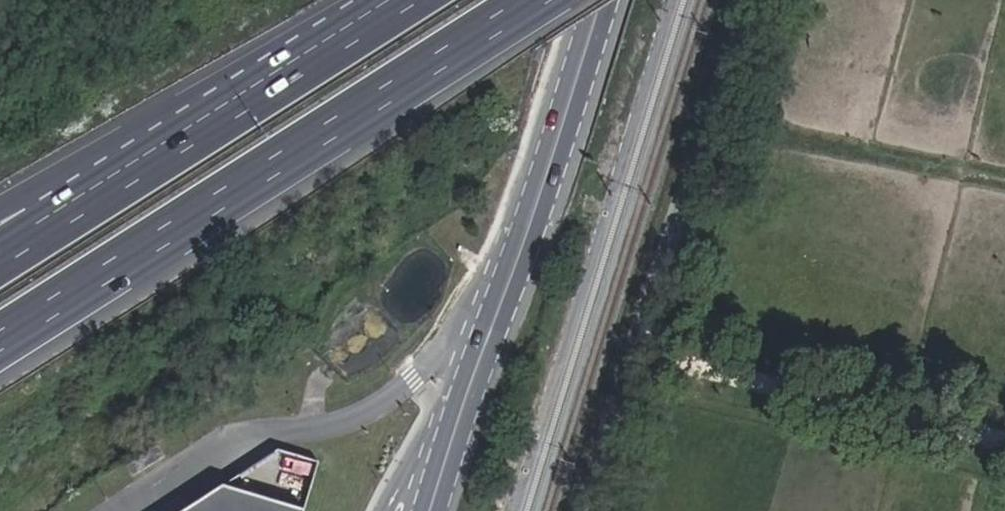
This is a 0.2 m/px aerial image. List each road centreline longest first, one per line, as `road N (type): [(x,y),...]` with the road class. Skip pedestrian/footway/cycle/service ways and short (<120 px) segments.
road 1 (motorway): [(0,342),(537,0)]
road 2 (secondary): [(439,510),(565,153),(608,0)]
road 3 (residential): [(597,510),(759,0)]
road 4 (motorway): [(406,0),(44,230)]

